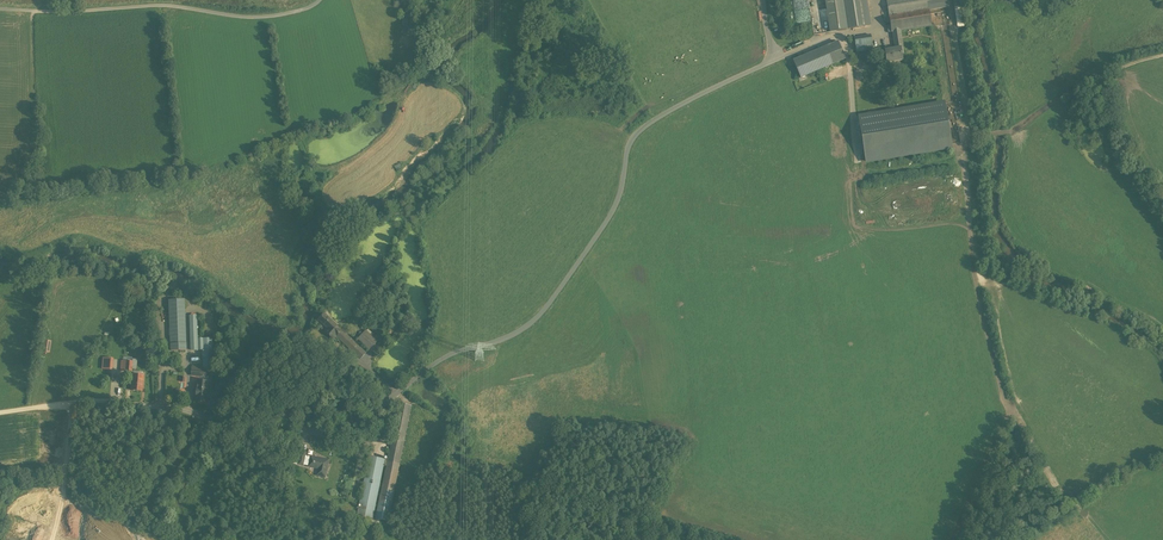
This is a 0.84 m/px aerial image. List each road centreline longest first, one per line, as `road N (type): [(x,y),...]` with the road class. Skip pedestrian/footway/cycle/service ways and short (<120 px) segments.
road 1 (unclassified): [(0,413),(85,400),(310,432),(360,419),(439,360),(501,340),(540,314),(615,206),(627,147),(643,128),(783,54),(853,32)]
road 2 (track): [(954,539),(1013,411),(979,299),(965,160),(873,176),(857,170),(857,162)]
road 3 (track): [(965,160),(967,137),(1009,131),(1106,75),(1162,56)]

